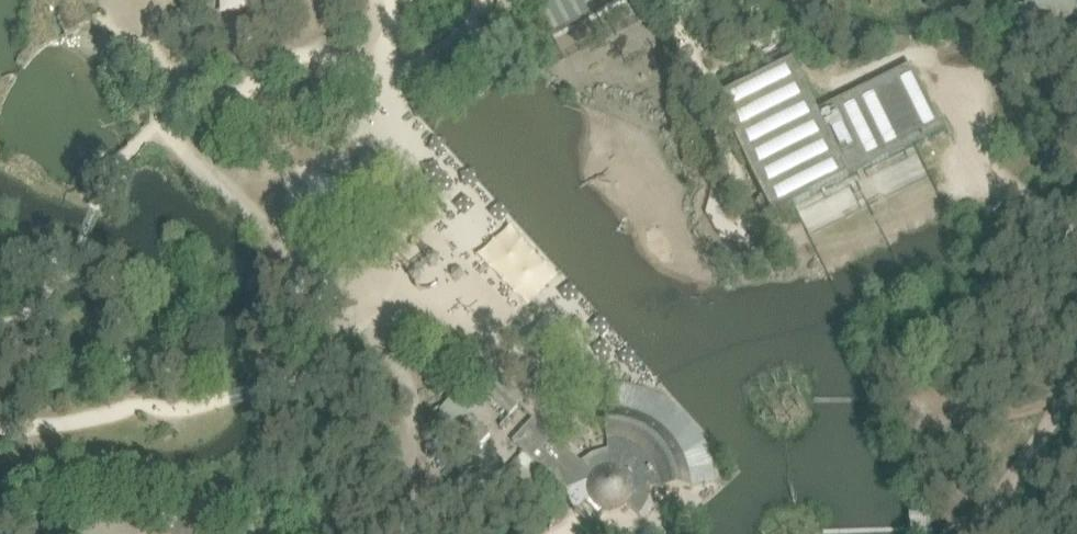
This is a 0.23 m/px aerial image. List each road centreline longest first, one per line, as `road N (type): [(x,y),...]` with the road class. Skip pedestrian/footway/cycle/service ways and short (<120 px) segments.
road 1 (track): [(1076,245),(998,184),(934,49),(1017,46),(1076,28)]
road 2 (track): [(1076,379),(987,519),(946,533)]
road 3 (track): [(1045,429),(911,399)]

